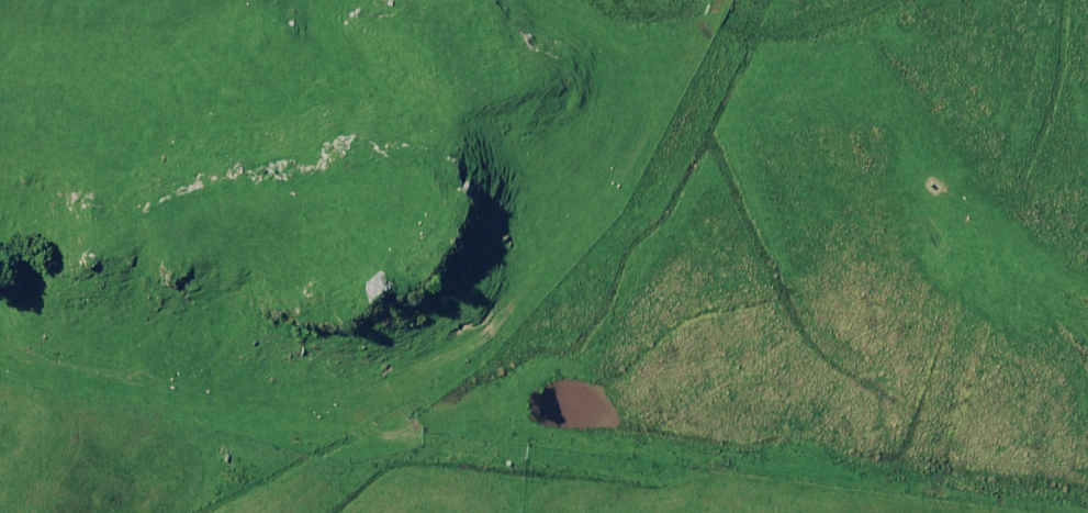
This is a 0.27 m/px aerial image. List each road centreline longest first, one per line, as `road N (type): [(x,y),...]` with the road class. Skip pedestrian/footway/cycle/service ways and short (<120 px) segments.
road 1 (track): [(375,423),(502,455),(627,469),(1087,492)]
road 2 (track): [(375,423),(502,332),(590,206),(714,0)]
road 3 (track): [(226,512),(375,423)]

